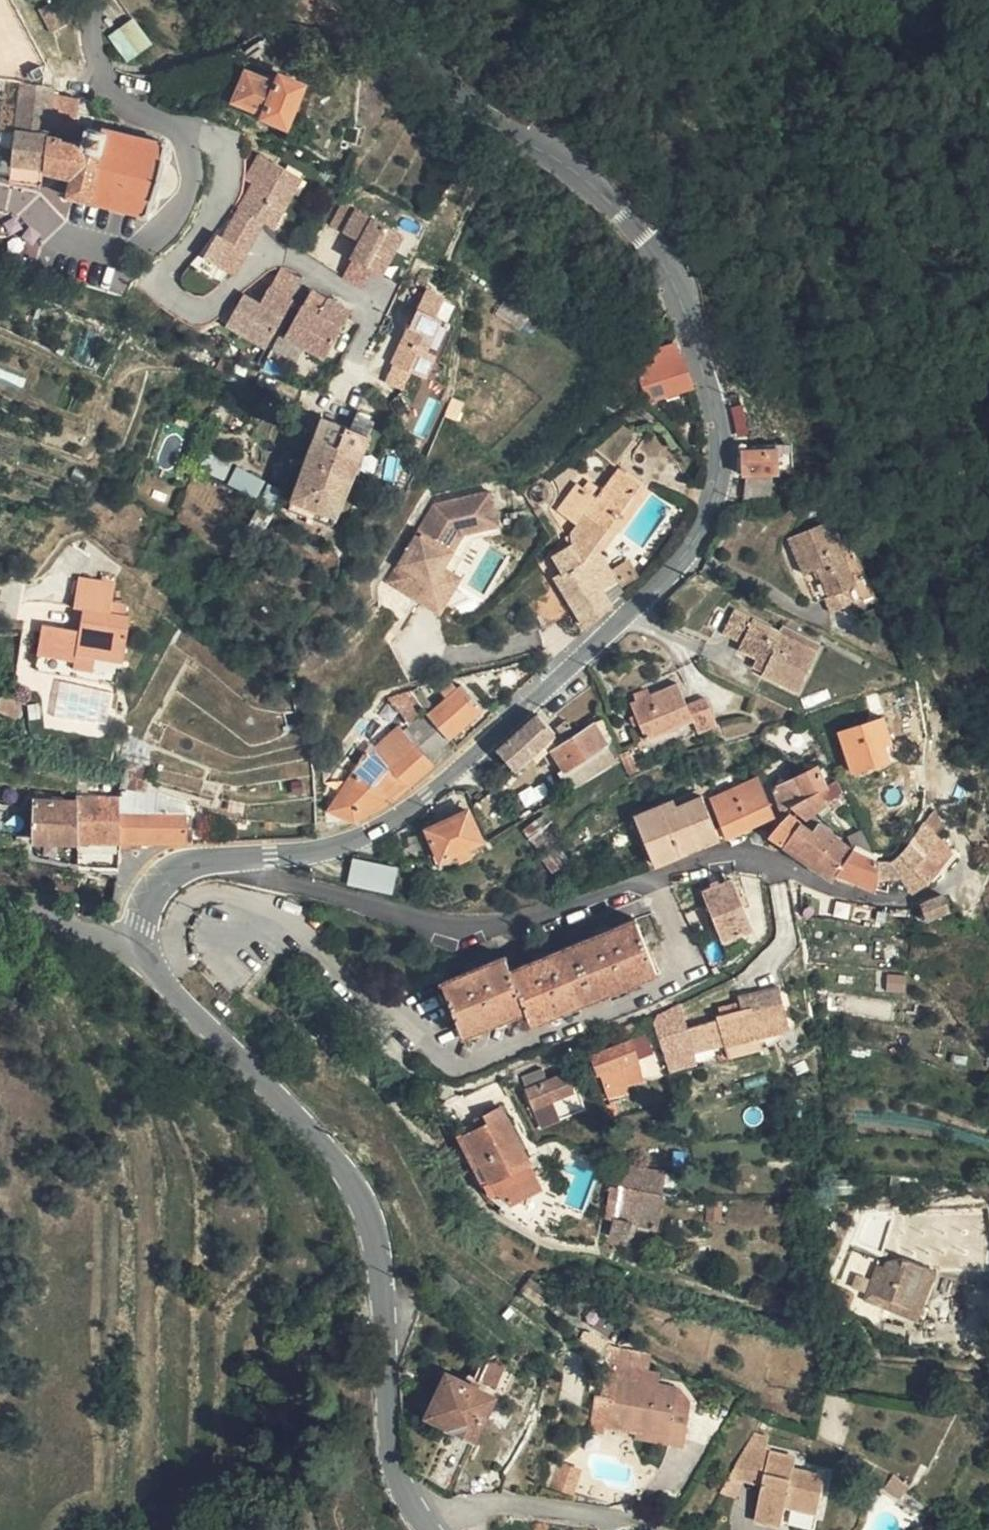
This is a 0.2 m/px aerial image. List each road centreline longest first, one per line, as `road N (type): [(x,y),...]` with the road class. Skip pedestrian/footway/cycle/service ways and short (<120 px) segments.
road 1 (secondary): [(402,0),(464,66),(548,128),(679,280),(715,398),(714,499),(690,548),(652,588),(476,752),(397,814),(319,850),(236,859)]
road 2 (residential): [(236,859),(250,869),(447,919),(492,920),(654,880),(748,844),(890,895),(932,896),(972,874)]
road 3 (secondary): [(142,942),(173,993),(311,1130),(358,1193),(376,1245),(388,1450),(421,1522)]
road 4 (residential): [(171,127),(215,134),(230,147),(233,166),(212,227),(167,283),(196,307),(216,305),(267,257),(289,254),(377,309),(359,359)]
road 5 (residential): [(0,195),(95,229),(141,236),(160,225),(182,178),(171,127)]
road 6 (residential): [(421,1522),(510,1507),(641,1529)]
road 7 (residential): [(171,127),(117,103),(89,50),(93,0)]
road 8 (residential): [(142,942),(0,910)]
road 9 (secondary): [(236,859),(190,866),(164,882),(149,901),(142,942)]

